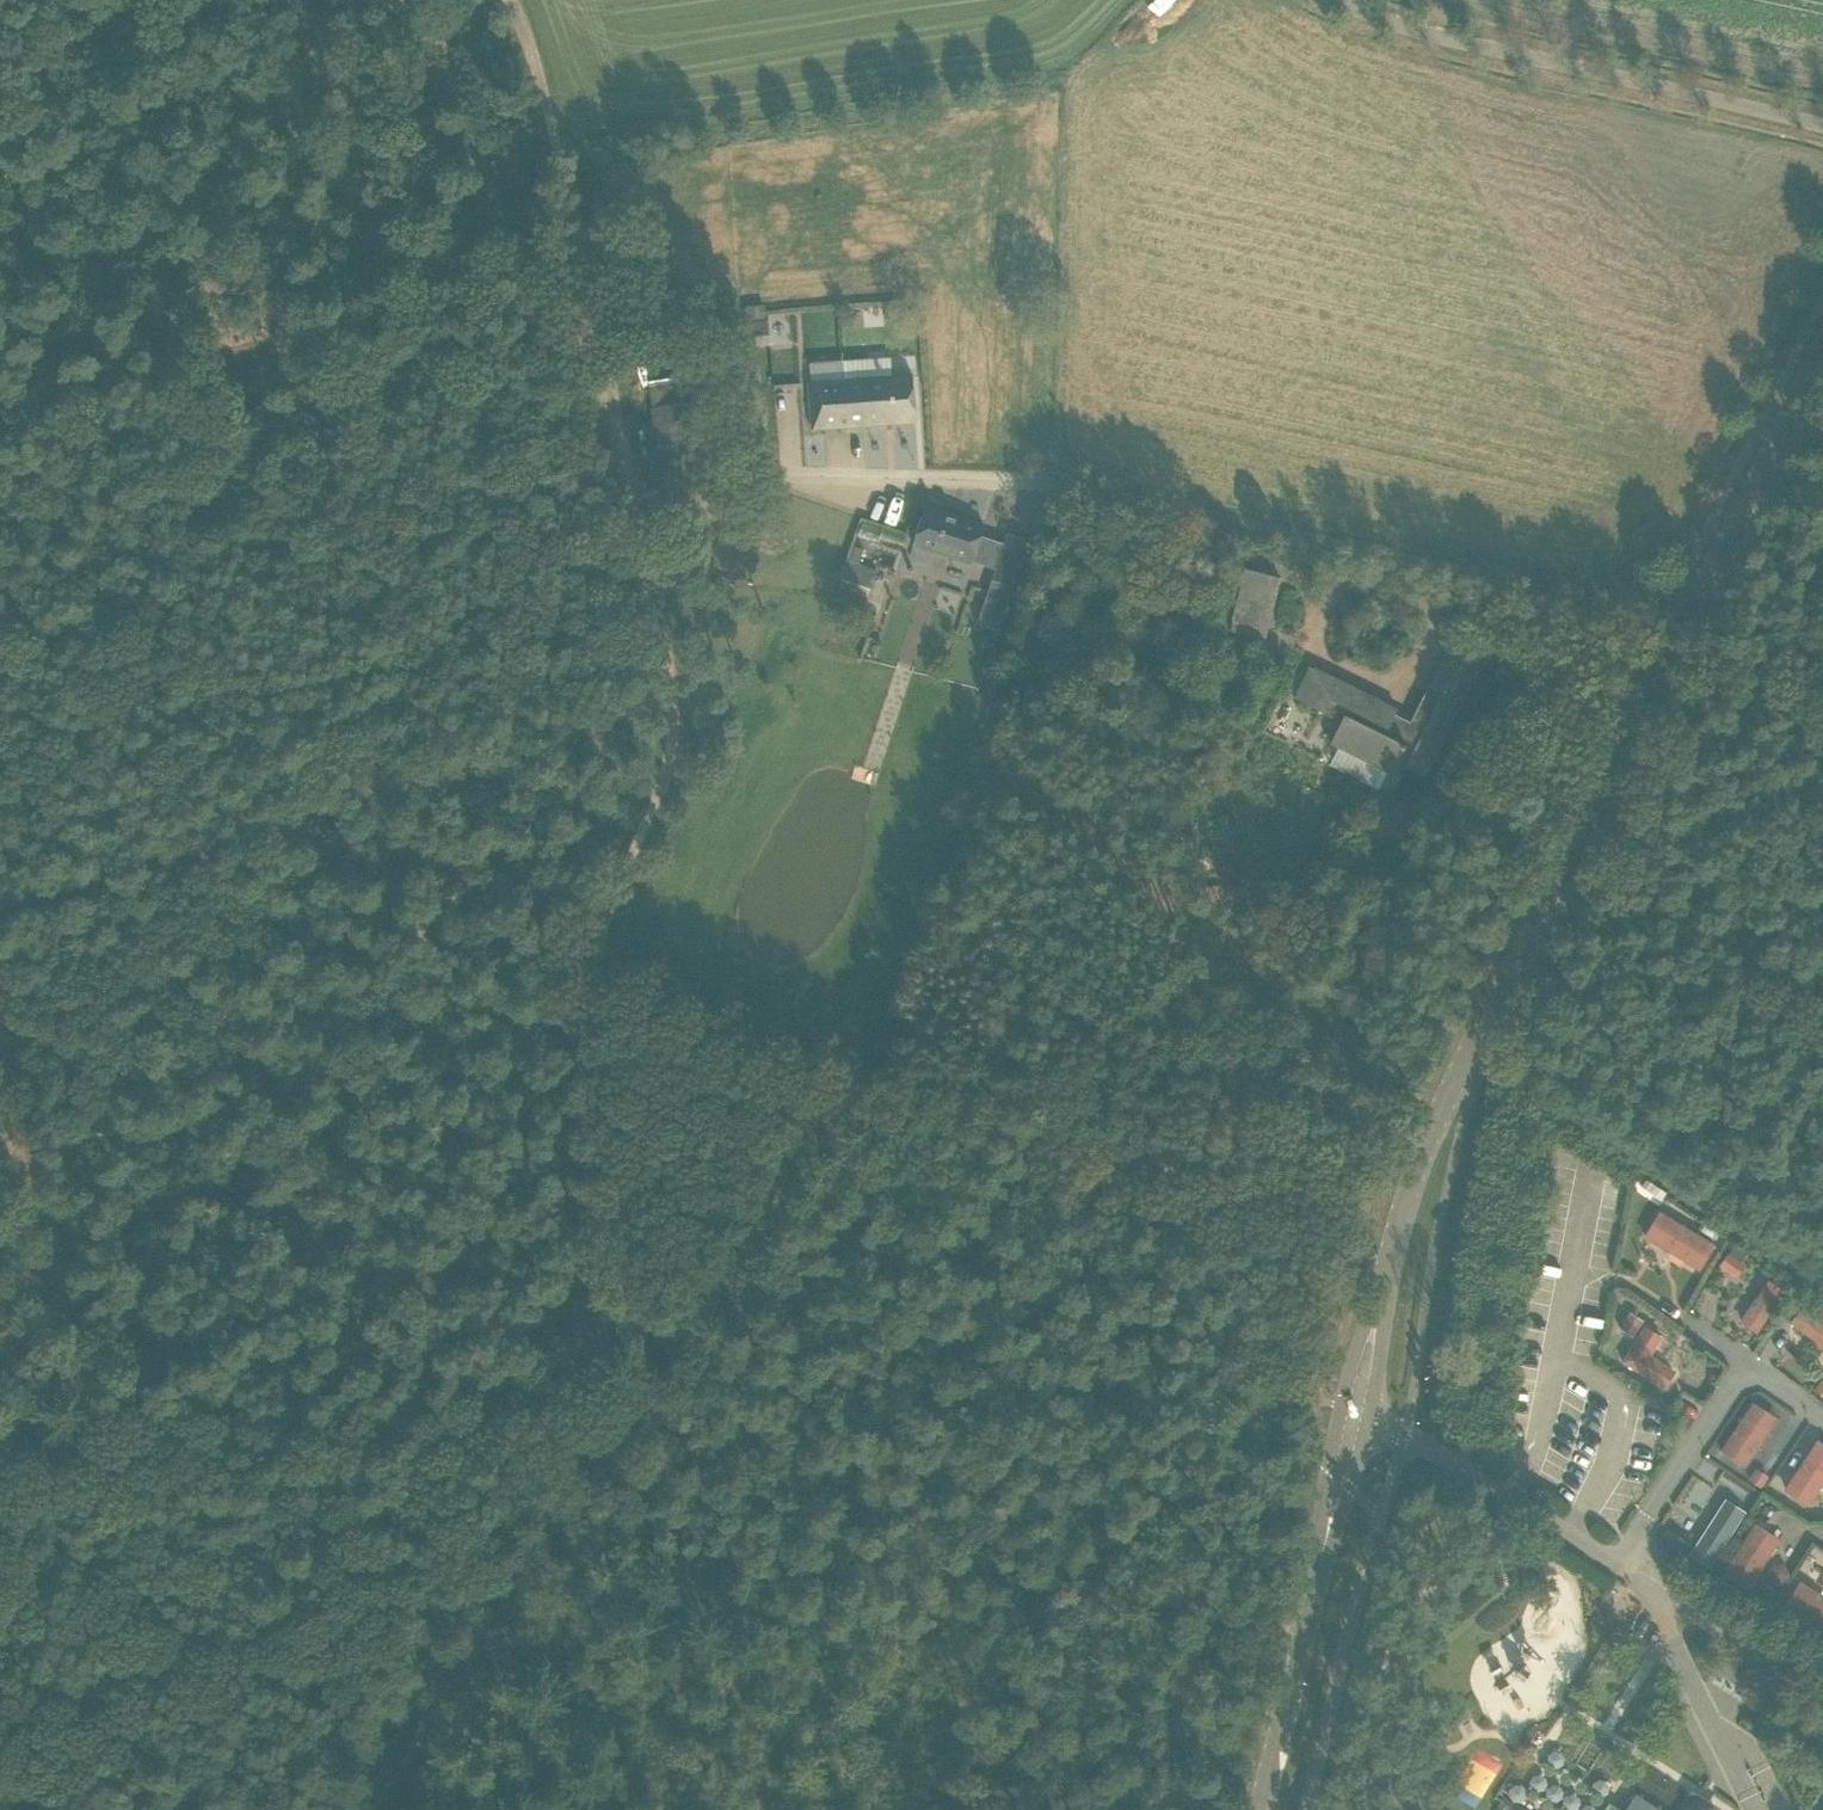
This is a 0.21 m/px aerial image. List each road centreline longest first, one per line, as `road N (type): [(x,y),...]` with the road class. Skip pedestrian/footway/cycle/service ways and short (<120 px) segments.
road 1 (tertiary): [(1377,1310),(1421,1148),(1822,347)]
road 2 (track): [(684,698),(699,773),(601,944),(660,1366),(614,1434)]
road 3 (track): [(614,1434),(1345,1644)]
road 4 (track): [(0,413),(472,289),(563,222)]
road 5 (track): [(563,222),(684,698)]
road 6 (unclassified): [(1822,122),(1416,20),(1372,0)]
road 7 (track): [(364,1809),(614,1434)]
road 8 (residential): [(1374,1417),(1695,1618)]
road 9 (track): [(660,1366),(842,1076)]
road 10 (tertiary): [(1260,1809),(1329,1535)]
road 11 (track): [(563,222),(510,0)]
road 12 (track): [(1695,1618),(1822,1699)]
road 13 (tertiary): [(1343,1401),(1328,1469),(1329,1535)]
road 14 (tertiary): [(1329,1535),(1374,1417)]

